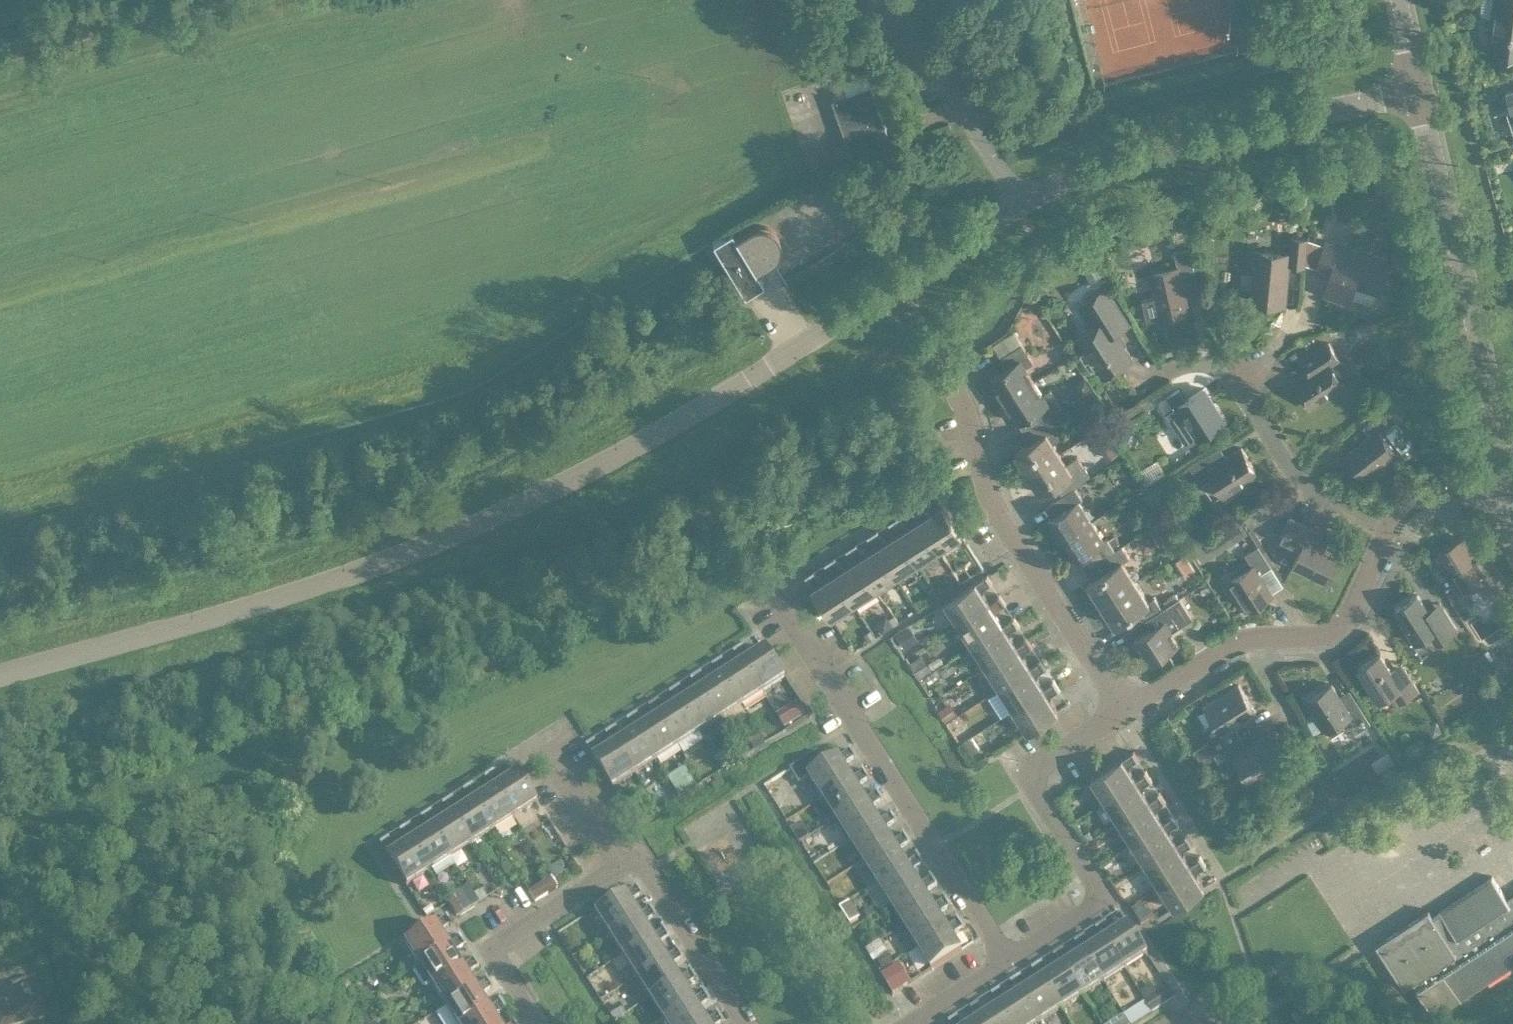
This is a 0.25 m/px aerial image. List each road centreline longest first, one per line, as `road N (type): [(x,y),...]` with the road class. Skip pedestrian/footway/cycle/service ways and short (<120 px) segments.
road 1 (unclassified): [(0,673),(302,590),(528,500),(872,289)]
road 2 (residential): [(872,289),(963,398),(995,512),(1115,708)]
road 3 (residential): [(1007,966),(773,595)]
road 4 (residential): [(1018,195),(1067,164),(1192,128),(1417,89)]
road 5 (tertiary): [(1504,477),(1417,89)]
road 6 (residential): [(1007,966),(1094,910),(1016,772),(1115,708)]
road 7 (residential): [(1115,708),(1233,641),(1319,635),(1339,625),(1383,530)]
road 8 (residential): [(615,867),(487,946),(535,1023)]
road 9 (residential): [(1018,195),(895,0)]
road 10 (residential): [(740,1023),(632,856),(615,867)]
road 11 (residential): [(1383,530),(1307,493),(1241,384)]
road 12 (residential): [(872,289),(1018,195)]
road 13 (residential): [(615,867),(537,747)]
road 14 (residential): [(1383,530),(1421,494),(1504,477)]

